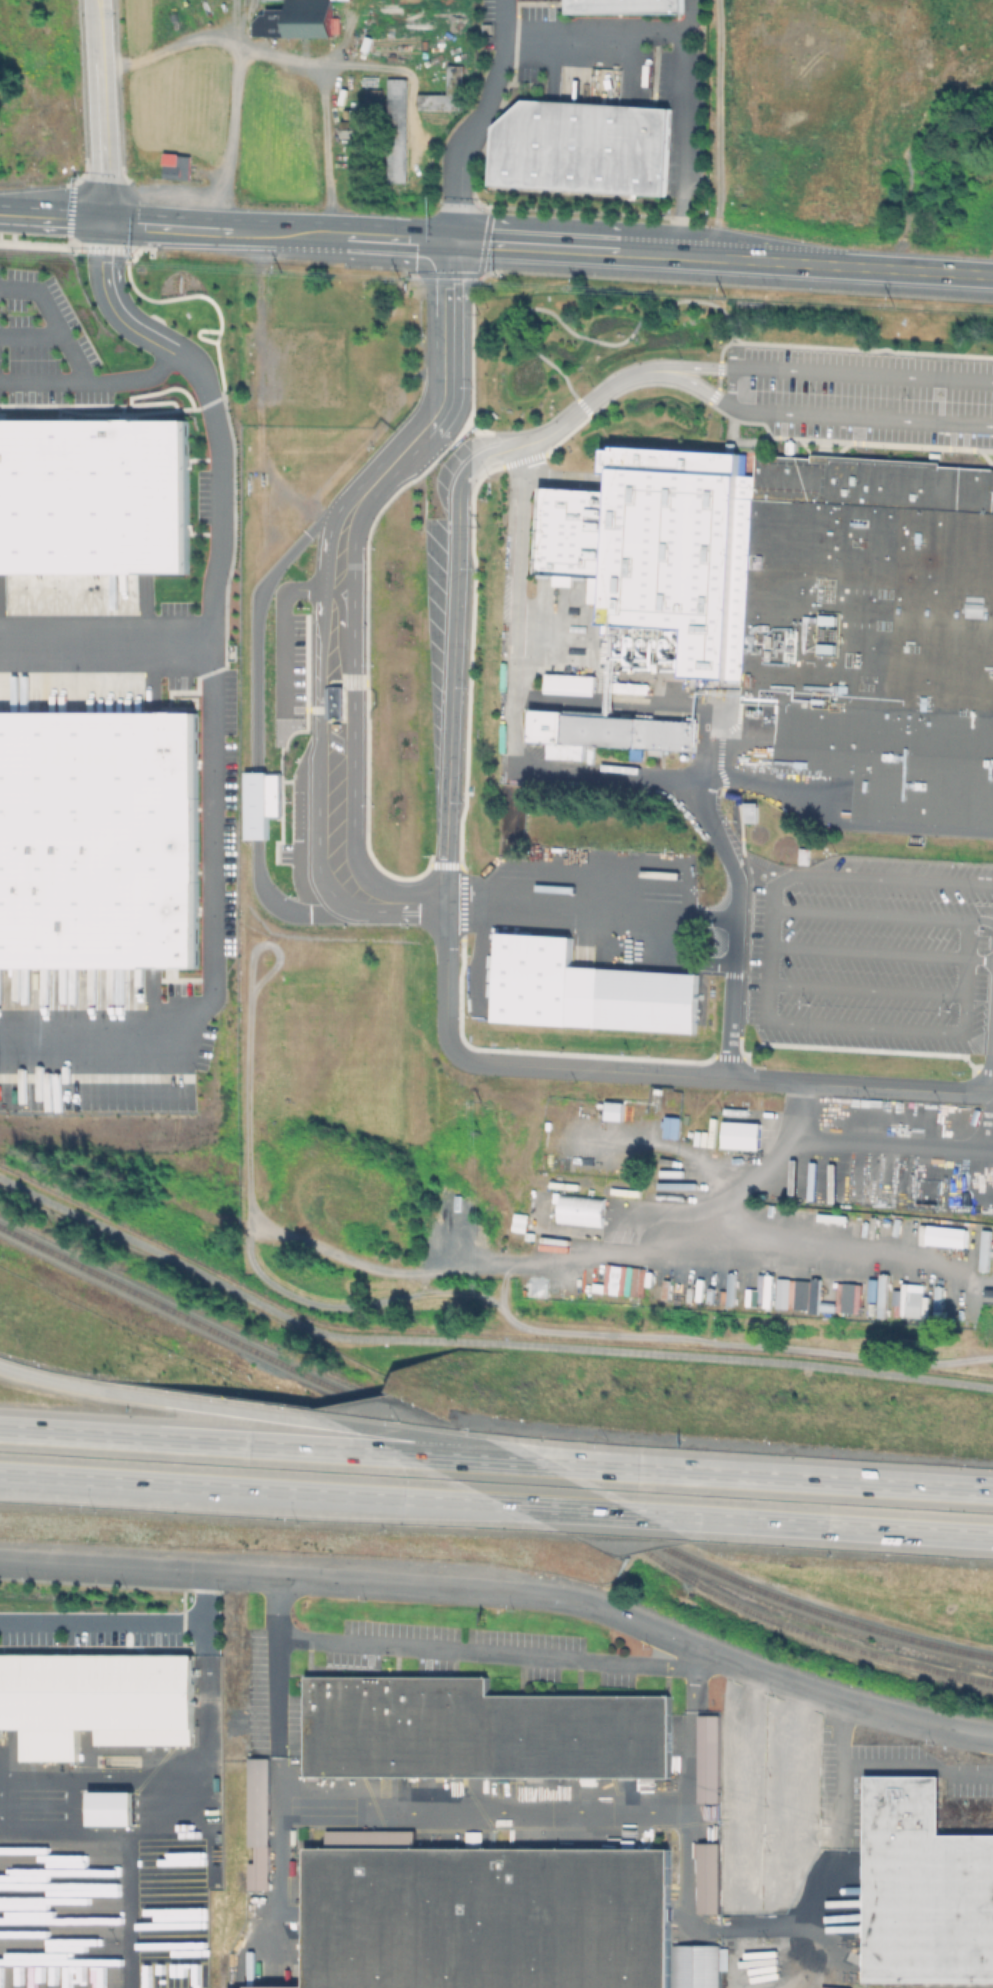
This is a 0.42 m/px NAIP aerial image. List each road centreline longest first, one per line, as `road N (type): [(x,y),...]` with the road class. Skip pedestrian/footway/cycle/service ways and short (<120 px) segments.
road 1 (motorway): [(0,1473),(992,1534)]
road 2 (residential): [(227,1576),(603,1609),(808,1691),(992,1737)]
road 3 (motorway): [(604,1466),(101,1391),(0,1368)]
road 4 (motorway): [(604,1466),(0,1428)]
road 5 (motorway): [(992,1490),(604,1466)]
road 6 (secondary): [(679,256),(992,275)]
road 7 (residential): [(0,1562),(227,1576)]
road 8 (secondary): [(456,242),(679,256)]
road 9 (tertiary): [(108,222),(95,0)]
road 10 (motorway): [(0,1491),(190,1485)]
road 11 (secondary): [(160,225),(346,237)]
road 12 (secondary): [(0,215),(160,225)]

